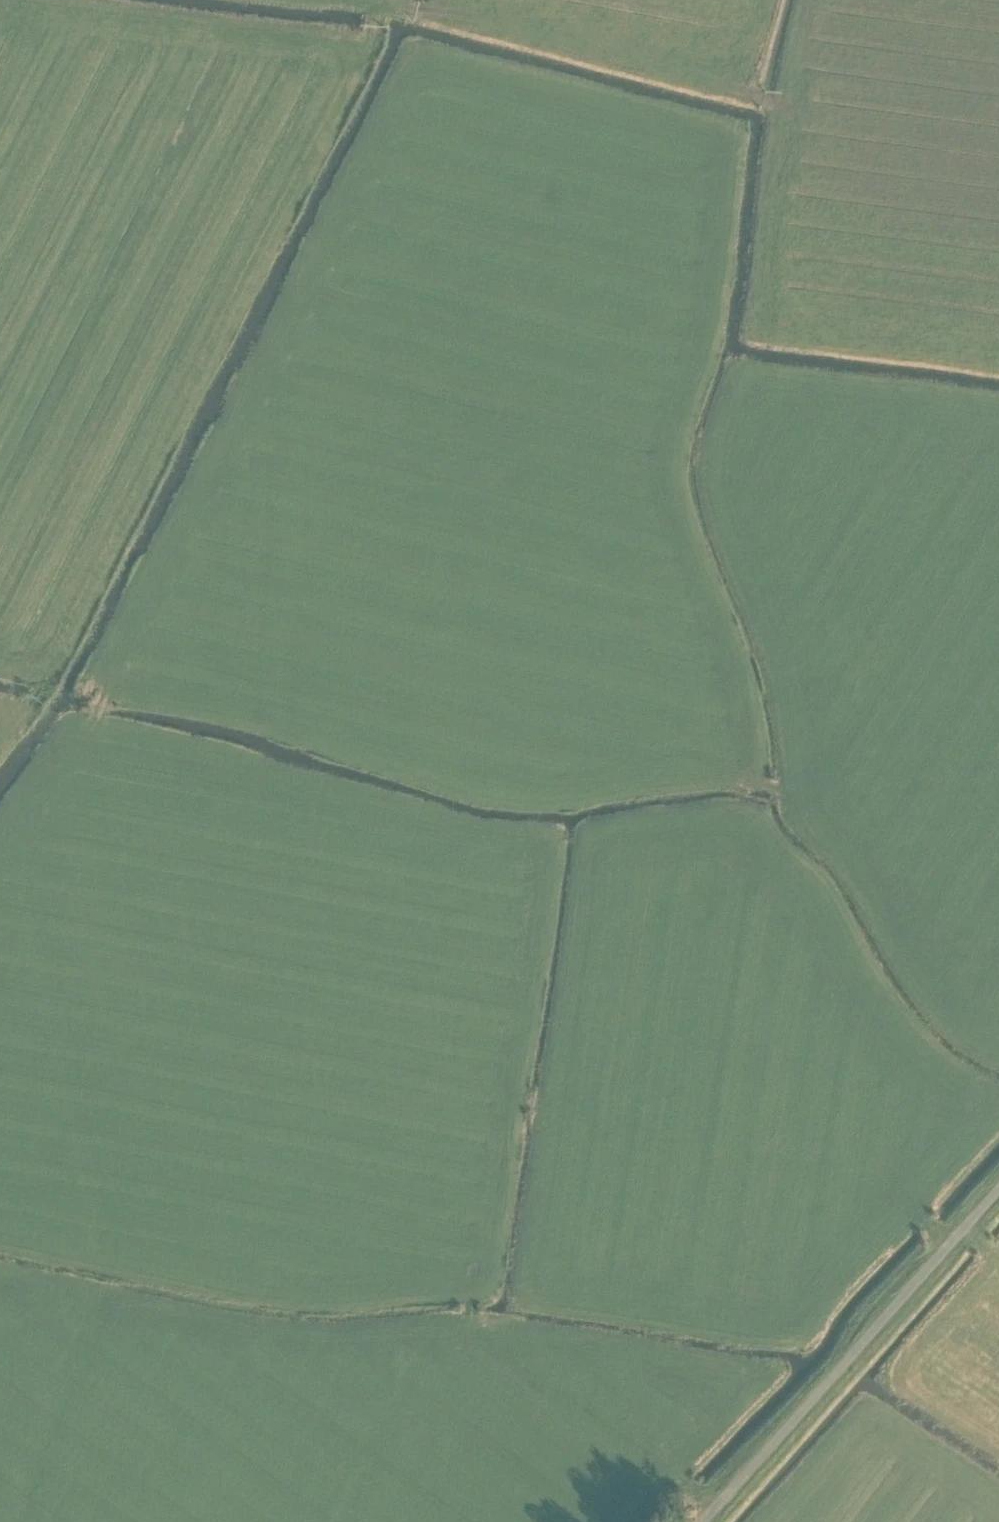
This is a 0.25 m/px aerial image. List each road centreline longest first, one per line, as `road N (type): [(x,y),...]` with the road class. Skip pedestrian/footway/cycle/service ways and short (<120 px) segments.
road 1 (unclassified): [(706,1521),(998,1188)]

